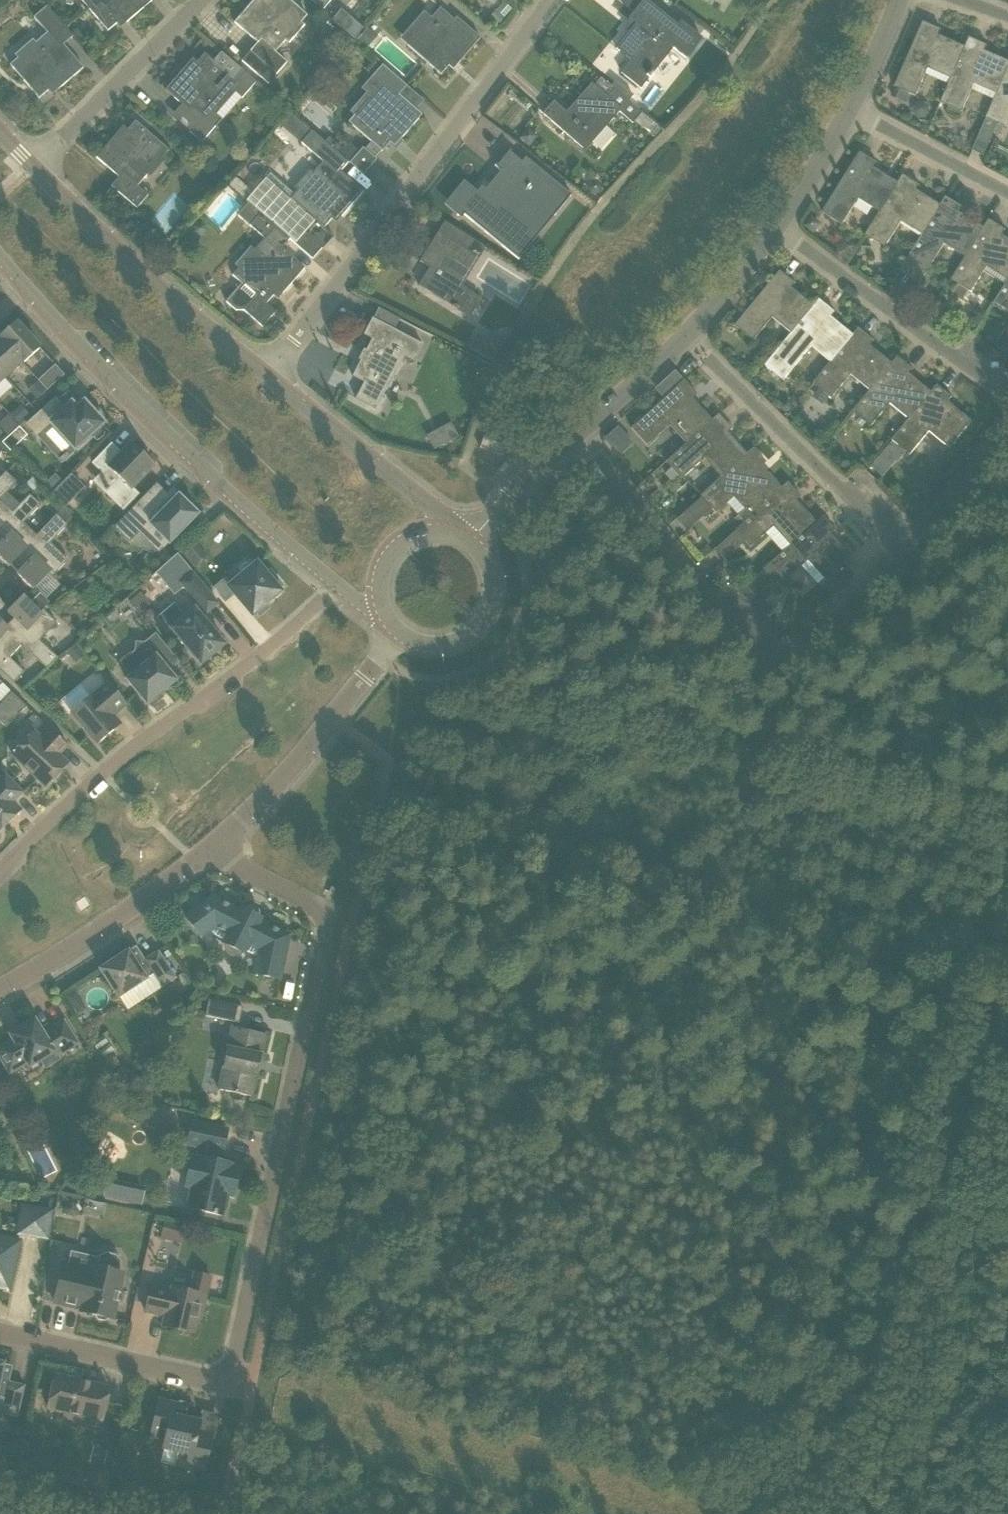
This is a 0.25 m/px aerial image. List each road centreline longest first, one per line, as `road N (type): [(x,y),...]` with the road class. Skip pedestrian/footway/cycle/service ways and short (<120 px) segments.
road 1 (residential): [(227,1385),(331,915),(211,852)]
road 2 (residential): [(901,547),(791,650),(761,661),(577,433)]
road 3 (residential): [(267,377),(553,0)]
road 4 (residential): [(0,263),(196,463),(336,587)]
road 5 (residential): [(0,869),(104,773),(336,587)]
road 6 (residential): [(267,377),(129,264),(31,169)]
road 7 (residential): [(901,547),(686,337)]
road 8 (residential): [(211,852),(278,788),(402,632)]
road 9 (residential): [(1007,389),(777,229)]
road 10 (residential): [(0,997),(211,852)]
road 11 (residential): [(452,535),(267,377)]
road 12 (residential): [(31,169),(202,0)]
road 13 (residential): [(227,1385),(0,1333)]
road 14 (residential): [(1007,194),(851,109)]
road 15 (residential): [(402,632),(446,645),(482,625),(495,585),(475,547)]
road 16 (residential): [(1007,424),(901,547)]
road 17 (residential): [(475,547),(539,466),(577,433)]
road 18 (track): [(149,1513),(0,1479)]
road 19 (residential): [(577,433),(686,337)]
road 20 (residential): [(686,337),(777,229)]
road 21 (residential): [(777,229),(851,109)]
road 22 (residential): [(452,535),(419,537),(394,554),(383,581),(387,612)]

